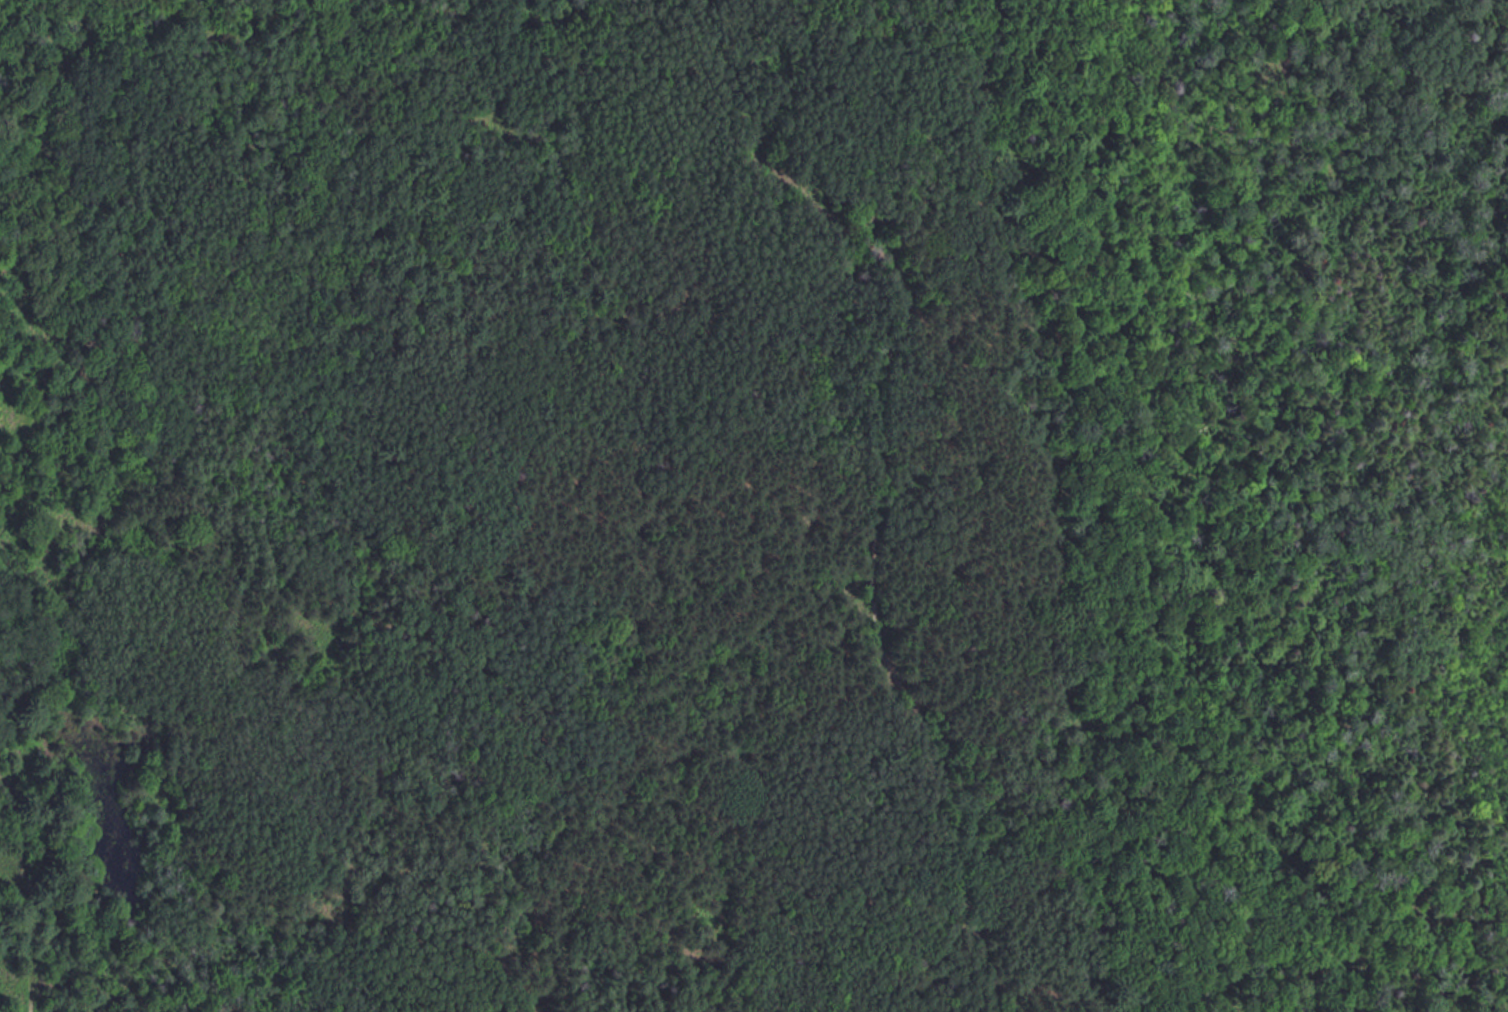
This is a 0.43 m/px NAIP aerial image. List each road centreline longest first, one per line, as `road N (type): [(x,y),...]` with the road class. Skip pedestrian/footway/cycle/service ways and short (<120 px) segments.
road 1 (track): [(946,1011),(913,775),(860,633),(854,270),(864,213)]

